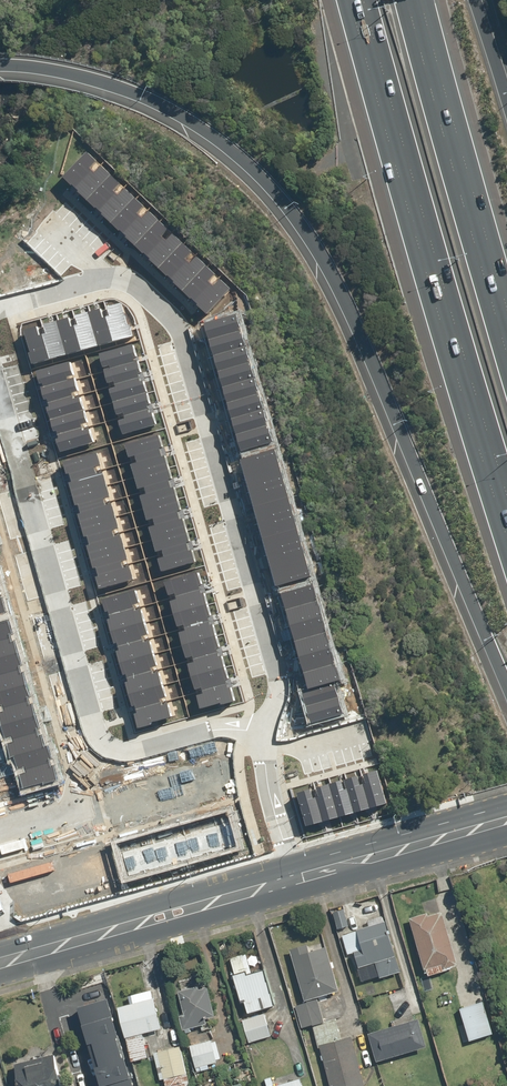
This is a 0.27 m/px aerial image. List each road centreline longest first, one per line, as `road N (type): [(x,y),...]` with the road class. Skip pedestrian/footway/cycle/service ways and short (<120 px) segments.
road 1 (motorway): [(506,667),(323,253),(262,178),(152,101),(84,81),(0,70)]
road 2 (residential): [(264,735),(275,683),(190,339),(126,273),(0,296)]
road 3 (motorway): [(506,492),(363,0)]
road 4 (motorway): [(408,0),(506,352)]
road 5 (secondary): [(0,964),(301,879)]
road 6 (residential): [(12,453),(77,714),(98,748)]
road 7 (secondary): [(301,879),(367,845),(506,806)]
road 8 (secondary): [(506,837),(370,875),(301,879)]
road 9 (residential): [(98,748),(116,757),(211,736),(264,735)]
road 10 (residential): [(301,879),(264,735)]
road 11 (residential): [(0,834),(72,816),(98,748)]

